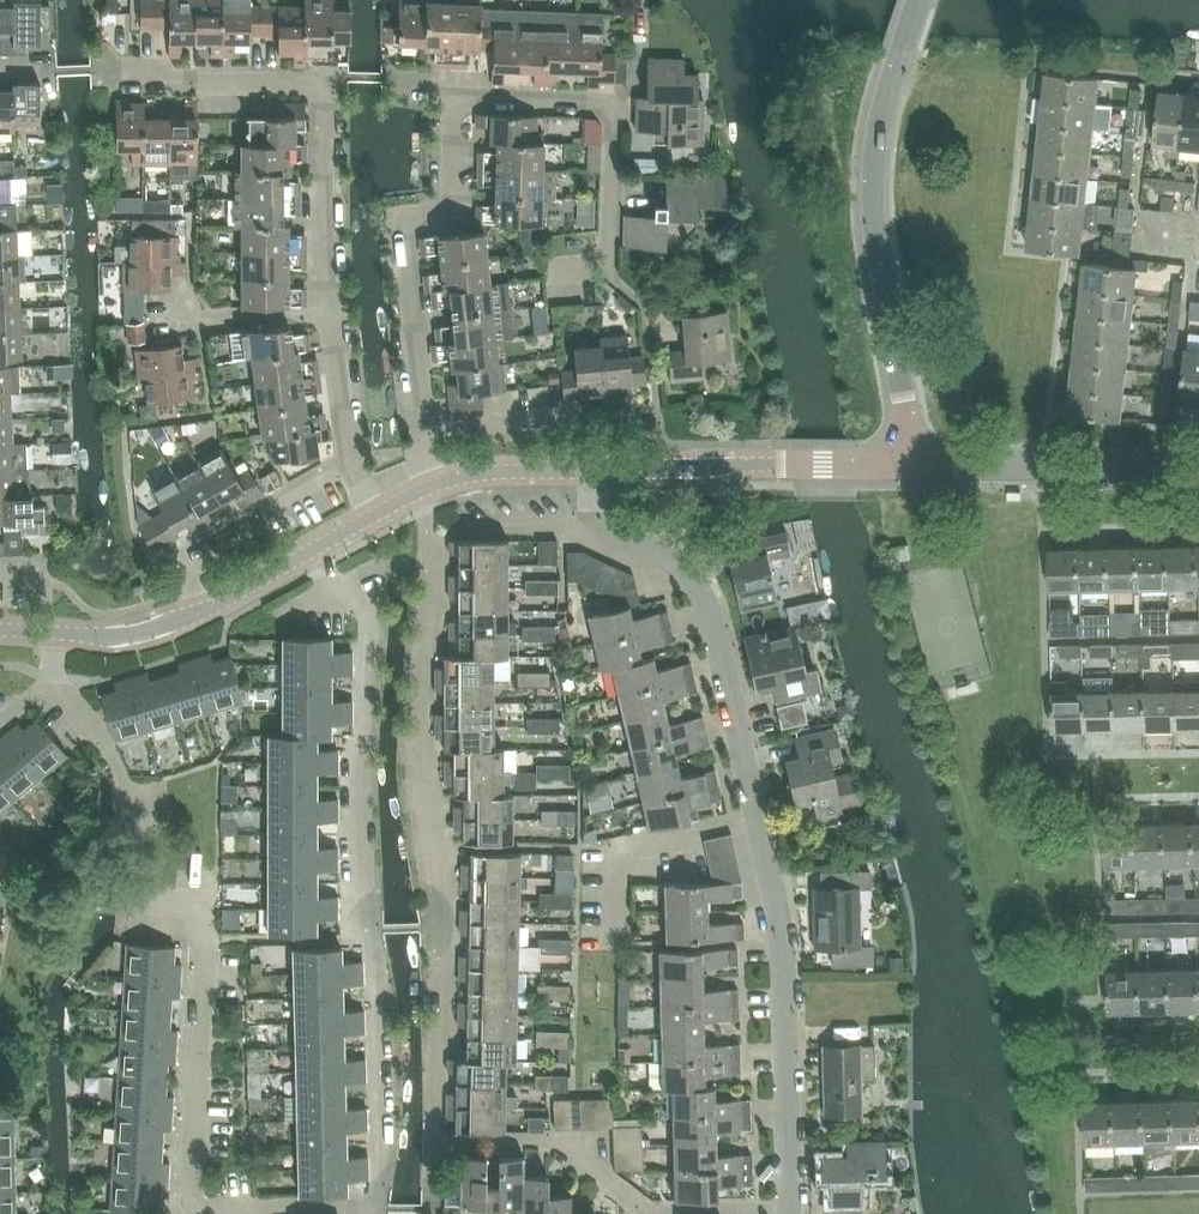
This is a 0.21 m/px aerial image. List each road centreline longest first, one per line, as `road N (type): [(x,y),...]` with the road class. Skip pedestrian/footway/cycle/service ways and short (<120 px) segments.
road 1 (residential): [(790,1209),(777,888),(716,648),(687,573),(601,519),(600,469)]
road 2 (residential): [(377,1208),(196,1205),(189,1189),(209,935),(203,914),(192,903),(148,895),(129,793),(107,745),(56,678)]
road 3 (residential): [(377,1208),(378,1007),(365,931),(367,617),(356,591),(328,580),(314,550)]
road 4 (residential): [(429,486),(417,752),(439,929),(438,1138)]
road 5 (residential): [(912,461),(875,207),(875,132),(917,0)]
road 6 (residential): [(790,1209),(649,1210),(550,1138),(438,1138)]
road 7 (residential): [(424,427),(409,219),(449,216),(447,96)]
road 8 (residential): [(447,96),(596,101),(617,123),(611,260),(560,263)]
road 9 (tertiary): [(912,461),(1198,468)]
road 10 (residential): [(333,318),(316,83)]
road 11 (residential): [(316,83),(92,70)]
road 12 (tertiary): [(775,464),(600,469)]
road 13 (tertiary): [(600,469),(492,470),(429,486)]
road 14 (residential): [(424,427),(589,420)]
road 15 (residential): [(333,318),(184,317)]
road 16 (tertiary): [(202,608),(127,635),(61,633)]
road 17 (residential): [(350,461),(333,318)]
road 18 (tertiary): [(775,464),(912,461)]
road 19 (tertiary): [(314,550),(202,608)]

